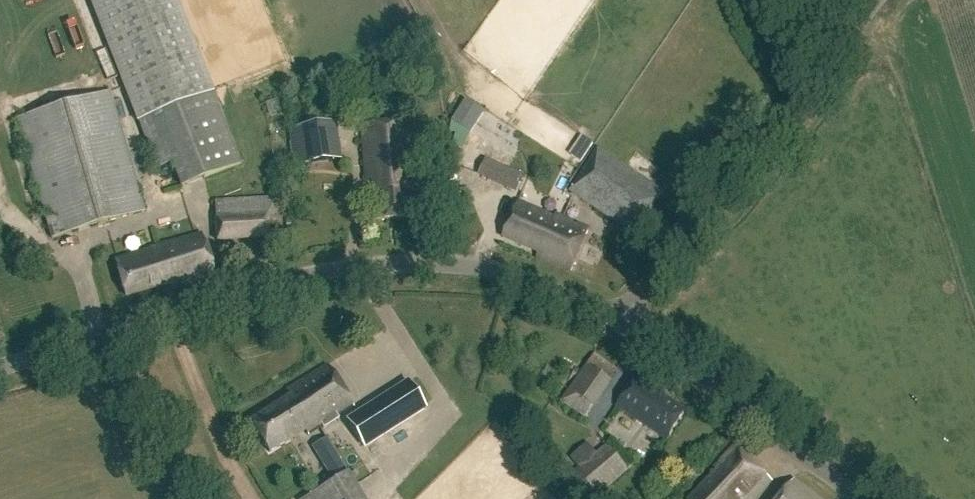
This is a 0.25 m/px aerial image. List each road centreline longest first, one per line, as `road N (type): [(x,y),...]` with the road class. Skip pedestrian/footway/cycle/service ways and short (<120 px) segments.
road 1 (unclassified): [(0,369),(357,264),(504,271),(621,319)]
road 2 (unclassified): [(621,319),(879,0)]
road 3 (unclassified): [(862,498),(621,319)]

